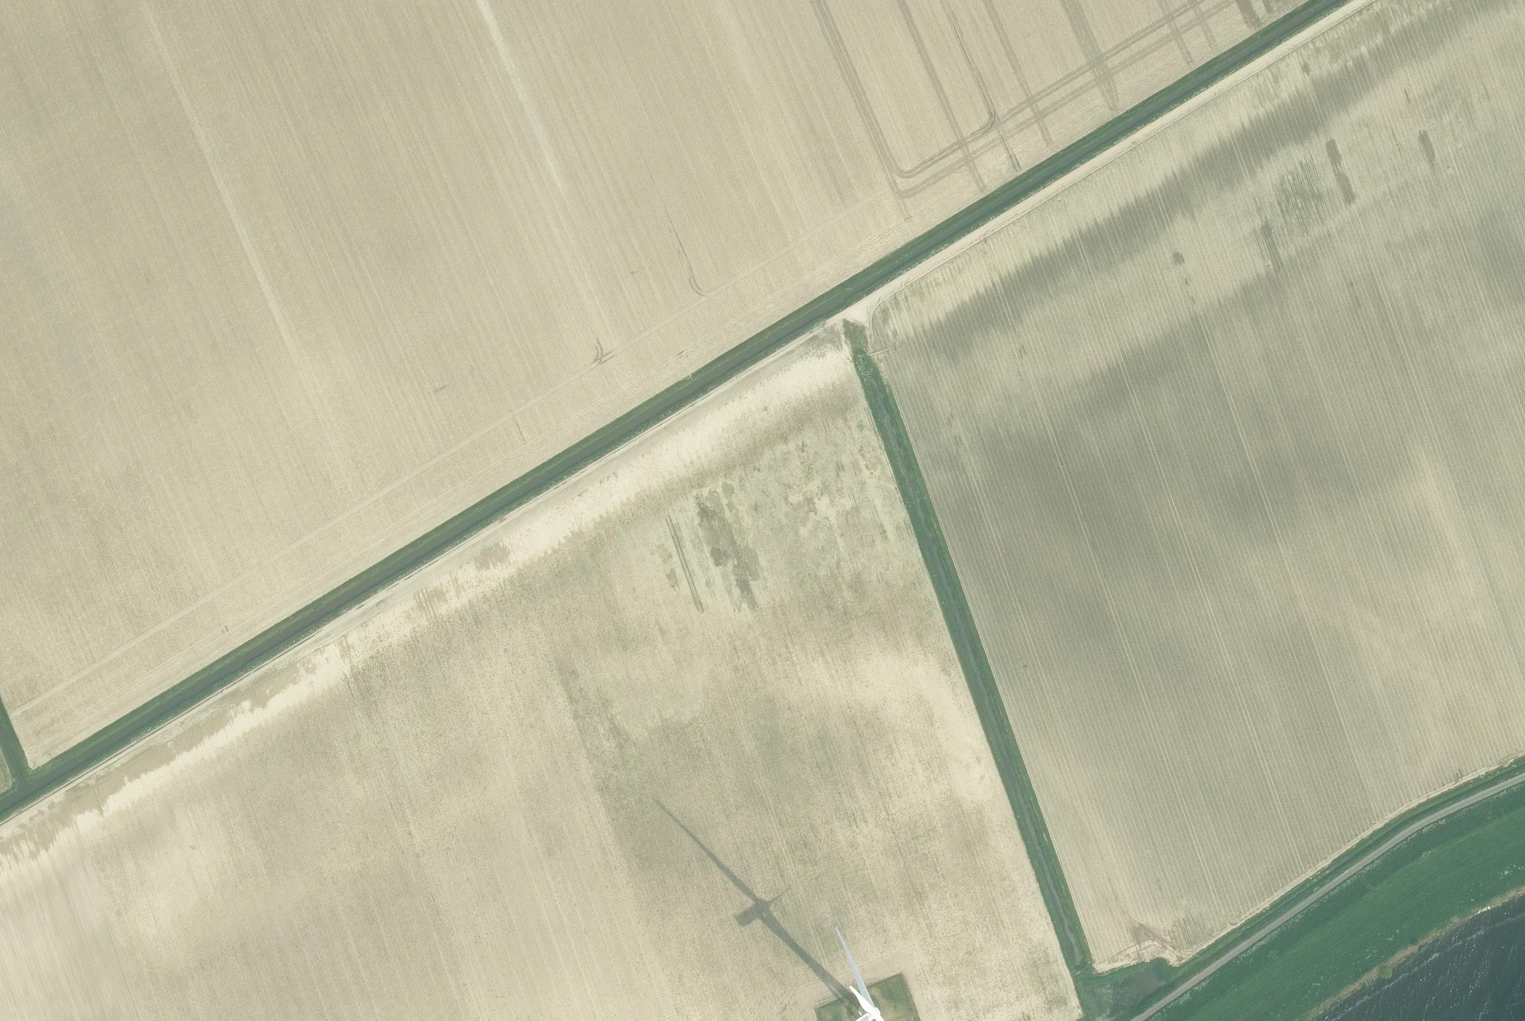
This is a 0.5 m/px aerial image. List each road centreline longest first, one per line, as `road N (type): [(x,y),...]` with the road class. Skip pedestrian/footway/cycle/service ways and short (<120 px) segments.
road 1 (track): [(0,823),(584,472)]

